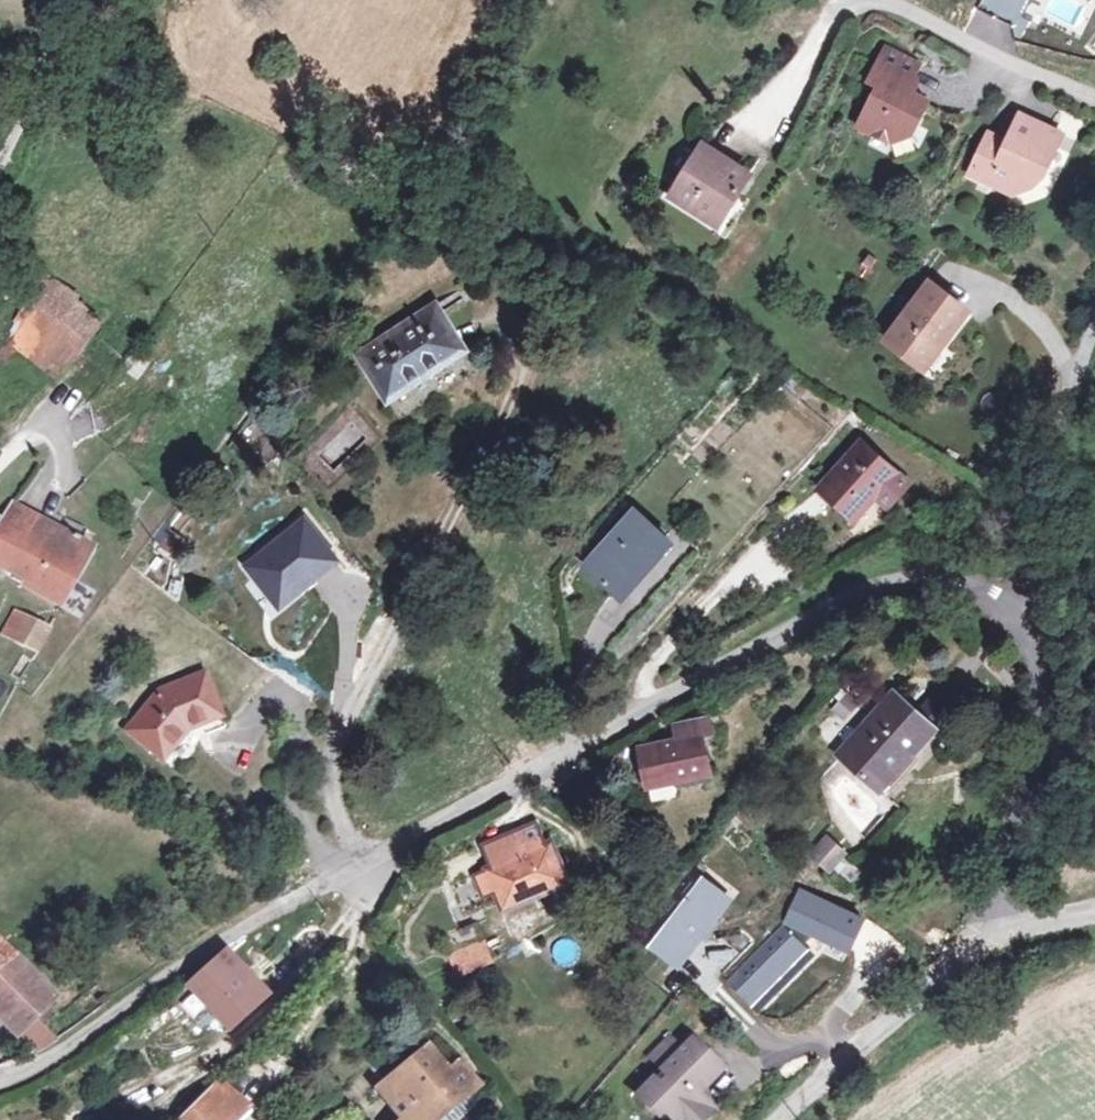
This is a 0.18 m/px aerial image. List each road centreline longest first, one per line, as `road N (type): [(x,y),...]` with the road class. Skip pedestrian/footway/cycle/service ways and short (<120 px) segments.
road 1 (unclassified): [(986,585),(910,573),(862,591),(278,905),(132,1007),(0,1082)]
road 2 (unclassified): [(1017,613),(1046,676),(1049,710),(997,933)]
road 3 (unclassified): [(1094,327),(1017,613)]
road 4 (unclassified): [(997,933),(779,1119)]
road 5 (unclassified): [(0,166),(29,78),(39,0)]

